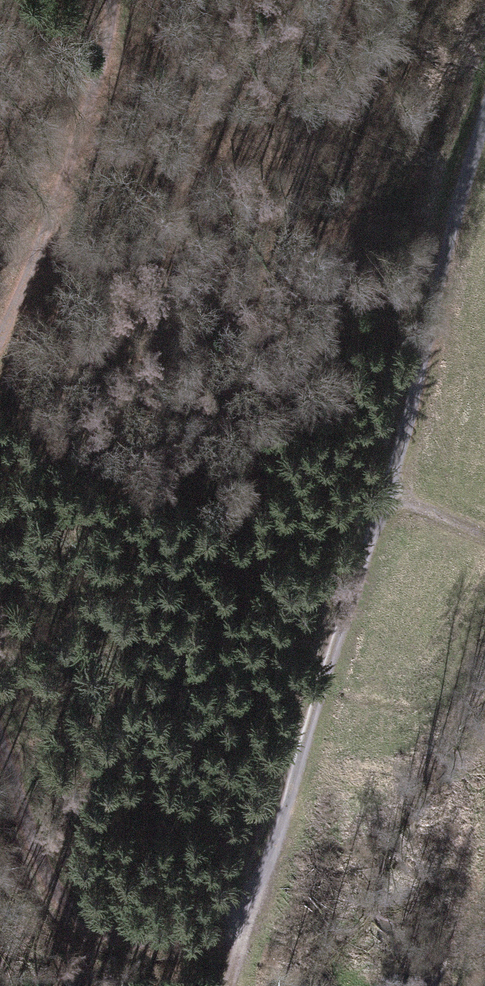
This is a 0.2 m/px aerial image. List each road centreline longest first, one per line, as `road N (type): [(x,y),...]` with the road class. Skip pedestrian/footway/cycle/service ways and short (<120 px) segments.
road 1 (track): [(253,903),(284,827),(335,632),(384,494),(484,105)]
road 2 (track): [(0,745),(37,858),(85,916),(133,940),(190,935),(253,903)]
road 3 (track): [(110,0),(115,38),(0,332)]

